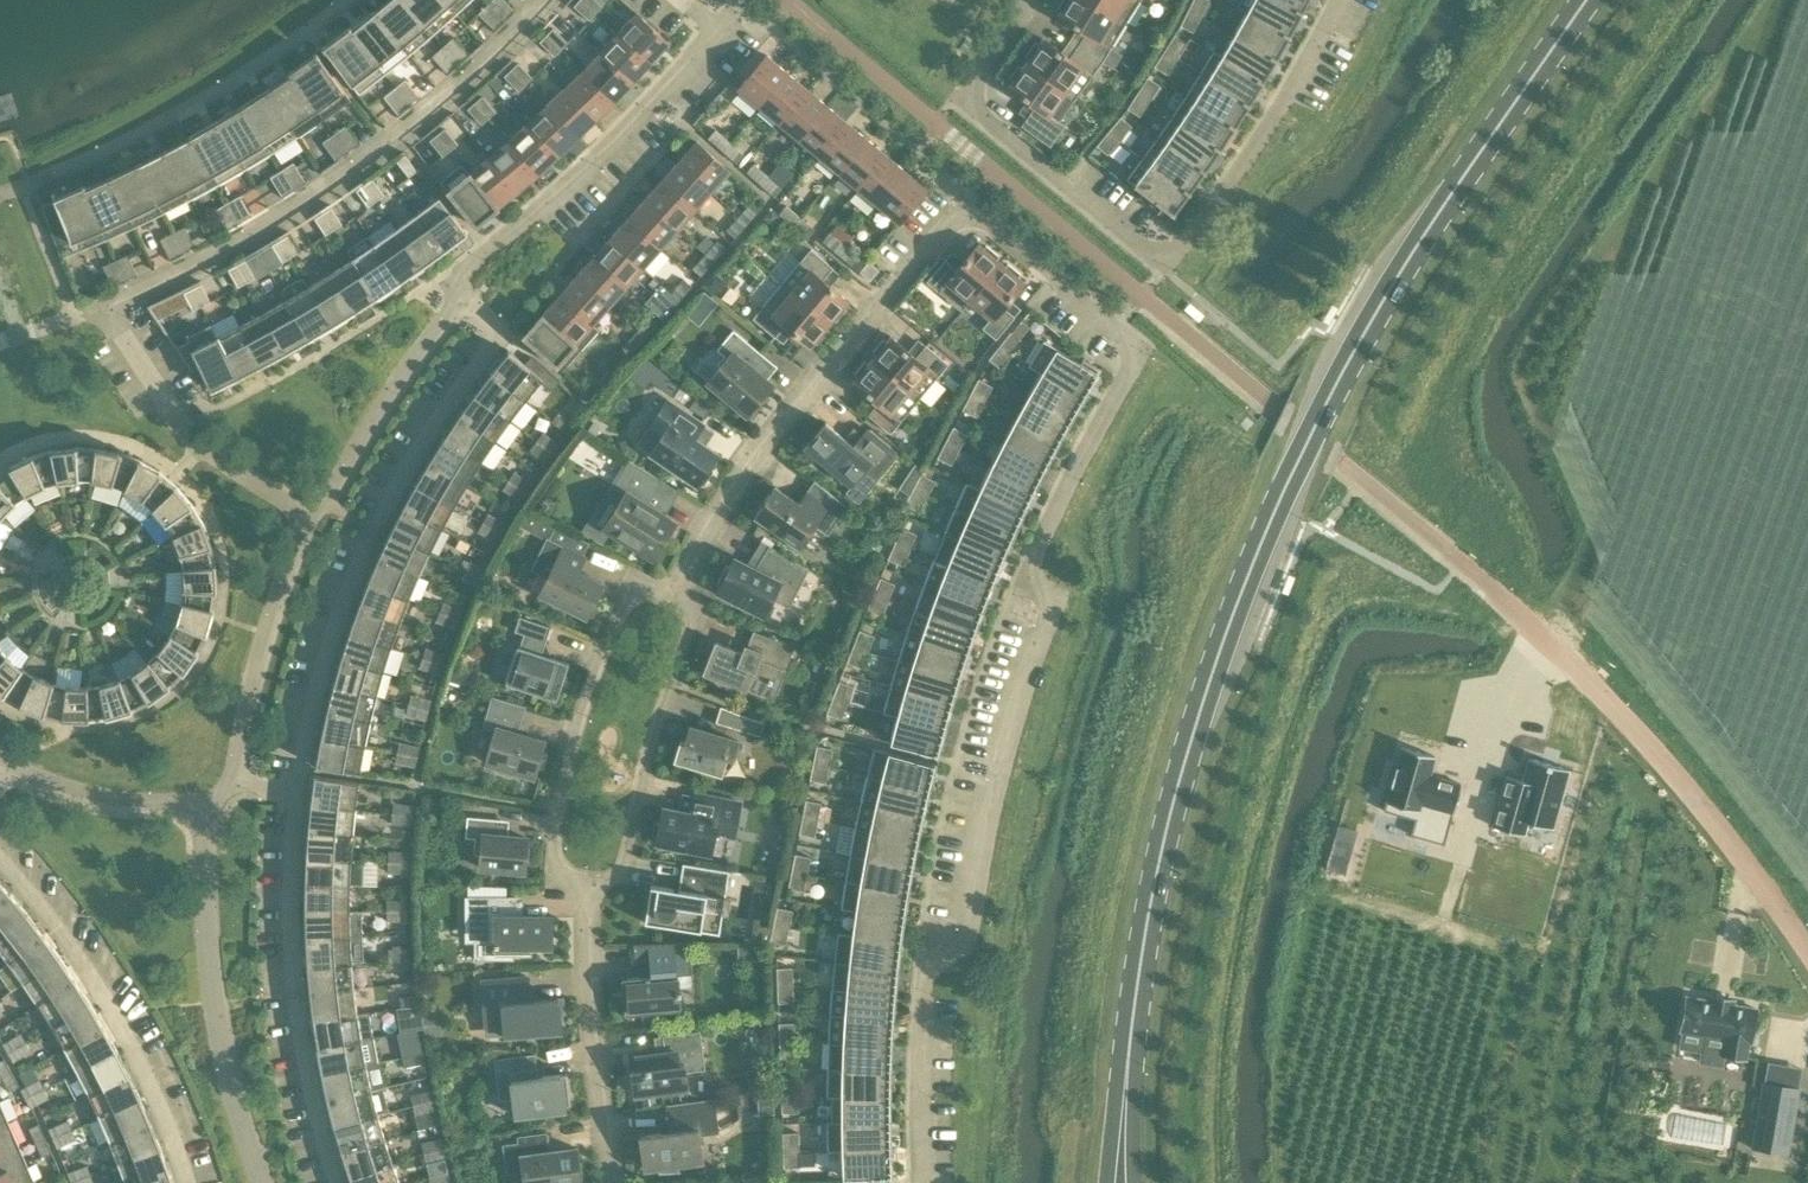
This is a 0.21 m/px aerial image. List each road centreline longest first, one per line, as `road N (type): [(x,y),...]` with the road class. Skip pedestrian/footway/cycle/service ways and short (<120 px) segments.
road 1 (secondary): [(1122,1182),(1132,1018),(1150,909),(1173,803),(1237,605),(1356,348),(1587,0)]
road 2 (residential): [(924,1182),(927,983),(968,935),(1005,747),(1047,622),(1032,569),(1133,360),(1116,331),(963,203)]
road 3 (residential): [(308,513),(217,460),(182,427),(125,345),(116,302),(271,221),(397,134),(547,0)]
road 4 (residential): [(717,27),(609,146),(472,265),(458,308),(392,396),(334,494),(308,513)]
road 5 (residential): [(961,98),(1169,264),(1259,140),(1338,0)]
road 6 (residential): [(673,593),(745,474),(963,203)]
road 7 (unclassified): [(1516,610),(1691,791),(1807,954)]
road 8 (residential): [(207,810),(221,1033),(265,1182)]
road 9 (residential): [(590,884),(569,875),(556,839),(579,727),(622,610),(646,591),(673,593)]
road 10 (residential): [(590,884),(606,882),(626,852),(689,626),(673,593)]
road 11 (residential): [(308,513),(261,651),(235,784),(207,810)]
road 12 (residential): [(614,1182),(590,884)]
road 13 (residential): [(207,810),(138,808),(3,768)]
road 14 (residential): [(961,98),(1031,0)]

